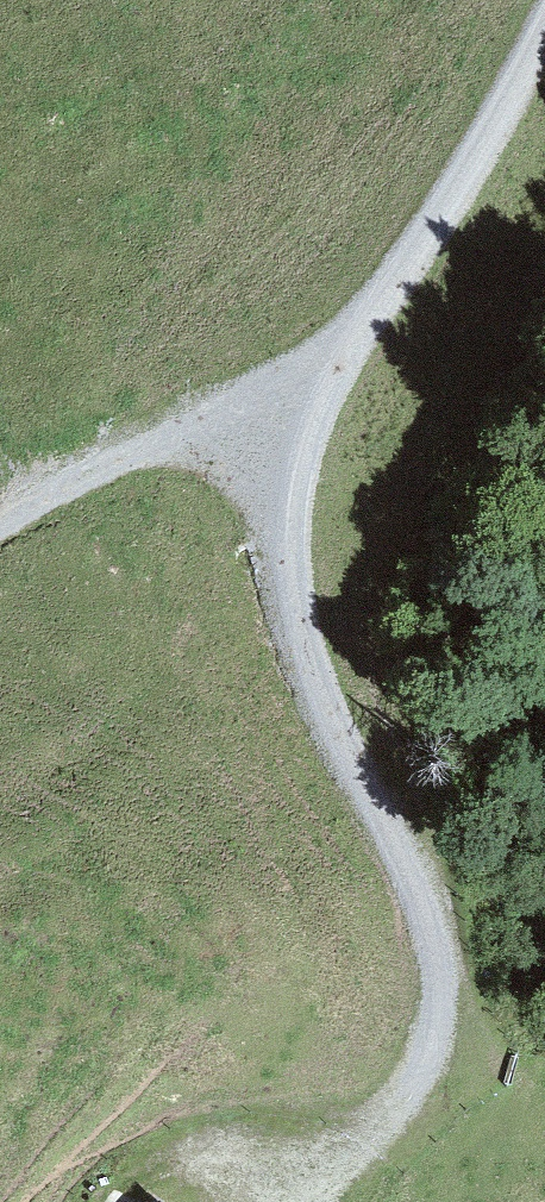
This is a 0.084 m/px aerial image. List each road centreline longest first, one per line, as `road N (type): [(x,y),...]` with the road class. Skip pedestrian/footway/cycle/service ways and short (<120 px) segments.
road 1 (track): [(321,380),(291,480),(298,598),(324,715),(427,891),(446,950),(448,1003)]
road 2 (track): [(544,30),(509,111),(321,380)]
road 3 (track): [(0,524),(151,438),(321,380)]
road 4 (track): [(448,1003),(436,1045),(405,1093),(297,1201)]

